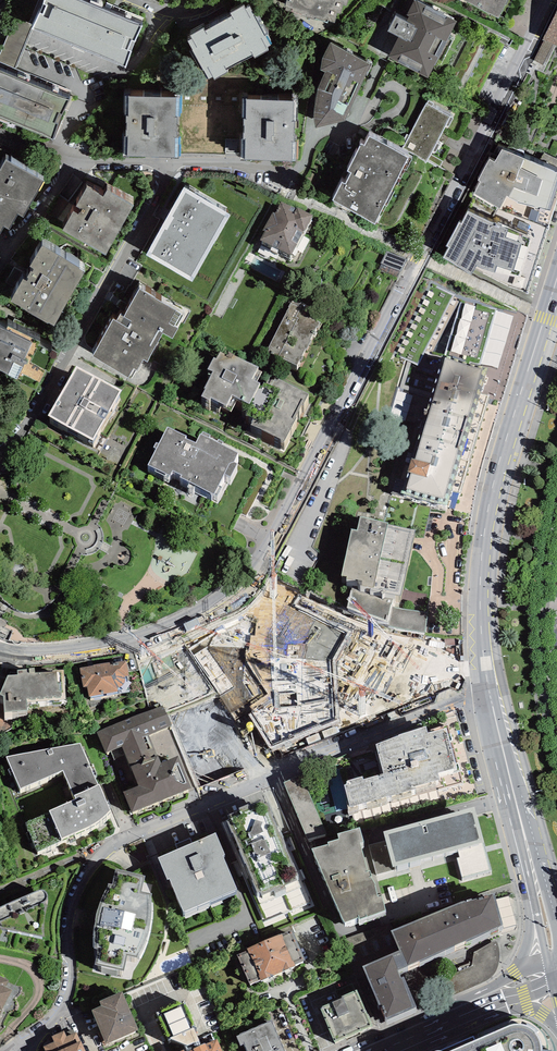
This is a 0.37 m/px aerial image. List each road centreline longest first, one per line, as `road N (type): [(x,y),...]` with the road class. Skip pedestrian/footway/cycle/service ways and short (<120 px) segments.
road 1 (residential): [(541,0),(422,256),(241,598),(191,627),(125,646),(0,650)]
road 2 (secondary): [(488,694),(482,630),(489,521),(556,290)]
road 3 (residential): [(134,834),(488,694)]
road 4 (residential): [(106,843),(69,915),(71,992),(21,1050)]
road 5 (residential): [(167,164),(68,347)]
road 6 (secondary): [(538,888),(488,694)]
road 7 (residential): [(0,129),(72,162),(167,164)]
road 8 (primary): [(379,1050),(504,994)]
road 9 (residential): [(167,164),(250,162),(290,179)]
road 10 (residential): [(68,347),(32,420),(0,449)]

